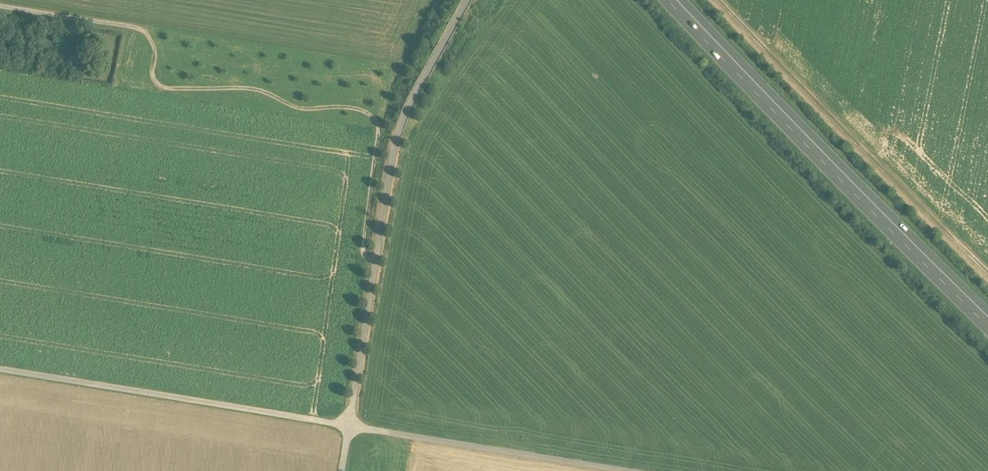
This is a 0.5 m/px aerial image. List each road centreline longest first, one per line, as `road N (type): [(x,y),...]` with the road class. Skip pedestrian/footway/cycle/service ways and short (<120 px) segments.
road 1 (track): [(614,470),(0,371)]
road 2 (track): [(471,0),(397,144),(344,470)]
road 3 (trunk): [(671,0),(987,323)]
road 4 (track): [(987,274),(716,0)]
road 5 (track): [(0,5),(142,28)]

